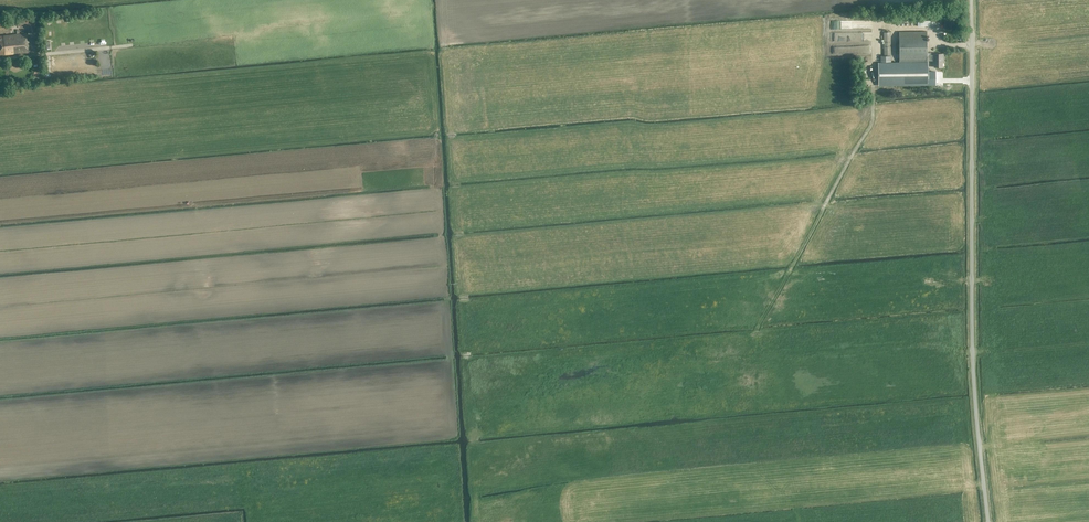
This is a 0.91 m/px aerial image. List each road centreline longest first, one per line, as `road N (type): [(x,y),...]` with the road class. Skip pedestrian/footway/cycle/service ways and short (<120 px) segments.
road 1 (unclassified): [(988,521),(972,358),(971,0)]

